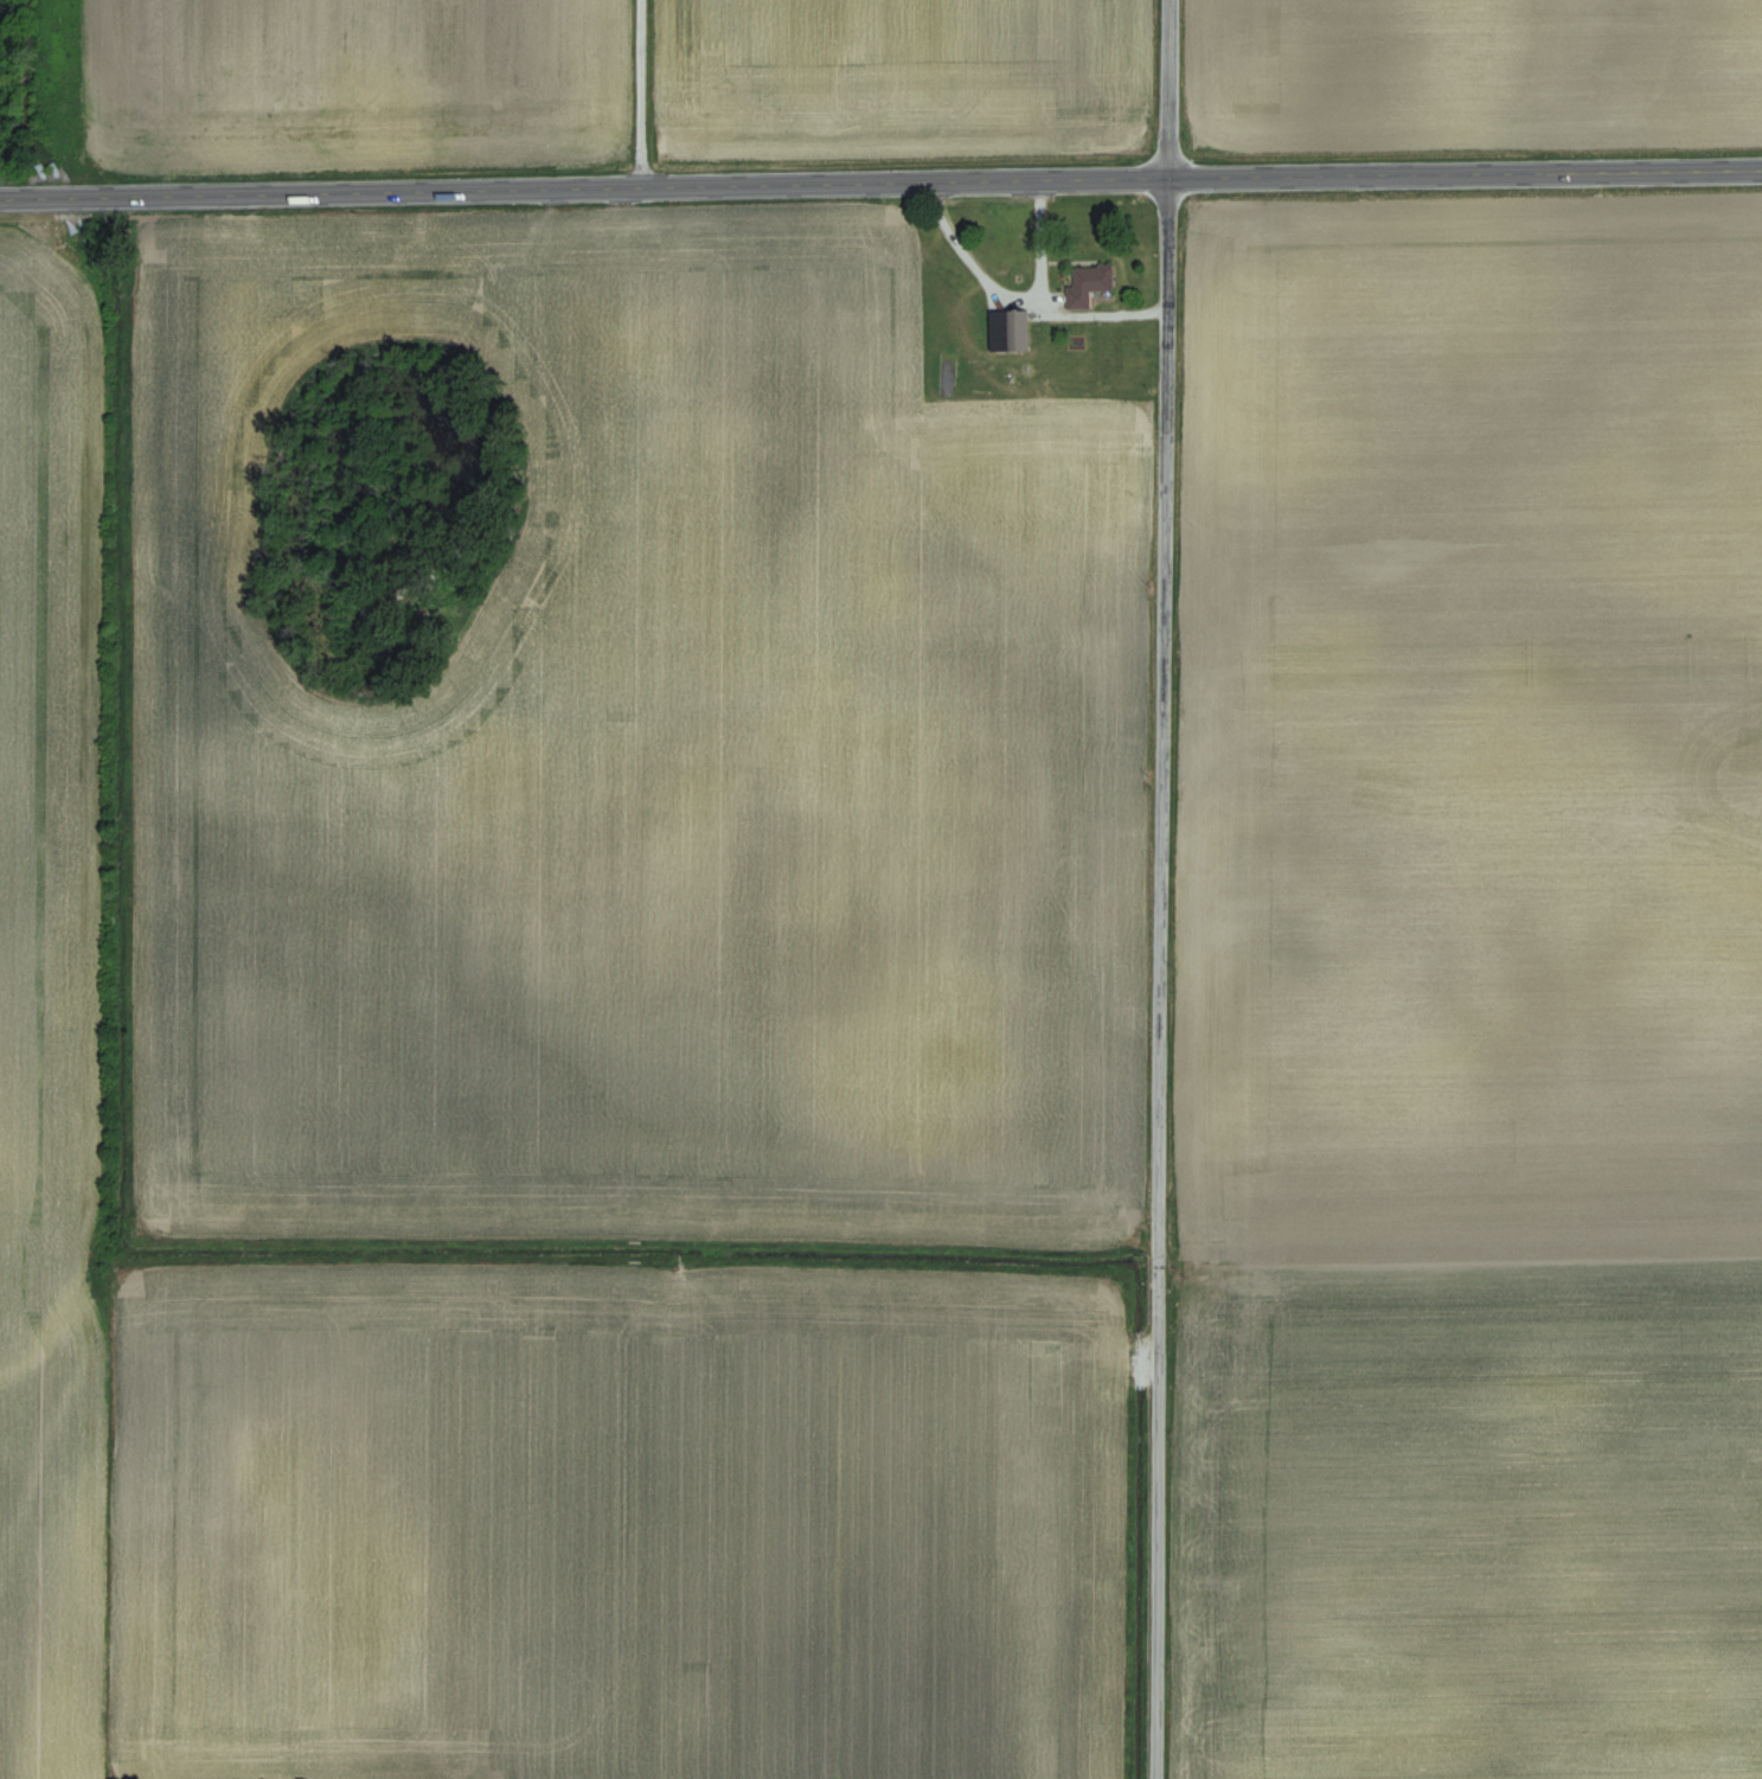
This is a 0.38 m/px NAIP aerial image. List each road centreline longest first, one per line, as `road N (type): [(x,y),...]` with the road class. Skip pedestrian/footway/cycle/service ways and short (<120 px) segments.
road 1 (residential): [(1157,1778),(1170,0)]
road 2 (primary): [(0,198),(1761,167)]

